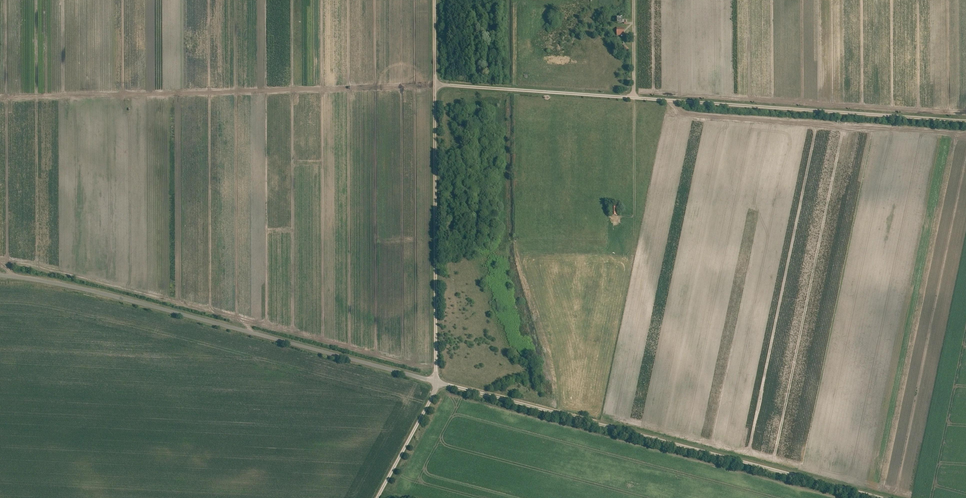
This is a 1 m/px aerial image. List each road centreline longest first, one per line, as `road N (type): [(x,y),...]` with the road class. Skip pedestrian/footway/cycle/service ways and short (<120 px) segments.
road 1 (track): [(437,82),(965,121)]
road 2 (track): [(885,497),(435,381)]
road 3 (unclassified): [(435,381),(125,299),(0,276)]
road 4 (track): [(435,381),(437,82)]
road 5 (track): [(377,497),(435,381)]

